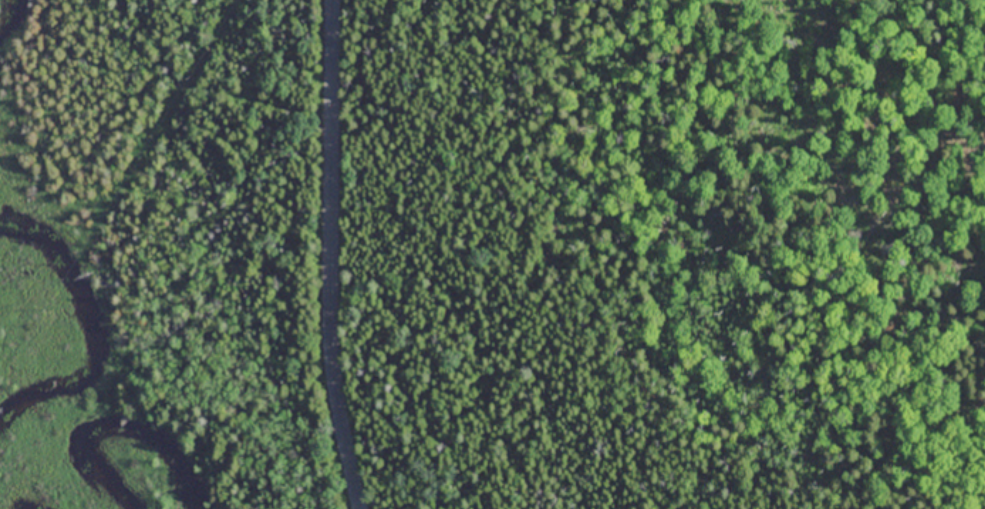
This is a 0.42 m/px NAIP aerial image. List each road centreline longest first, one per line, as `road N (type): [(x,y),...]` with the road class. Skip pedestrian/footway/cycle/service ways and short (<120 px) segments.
road 1 (residential): [(359,508),(332,365),(334,0)]

